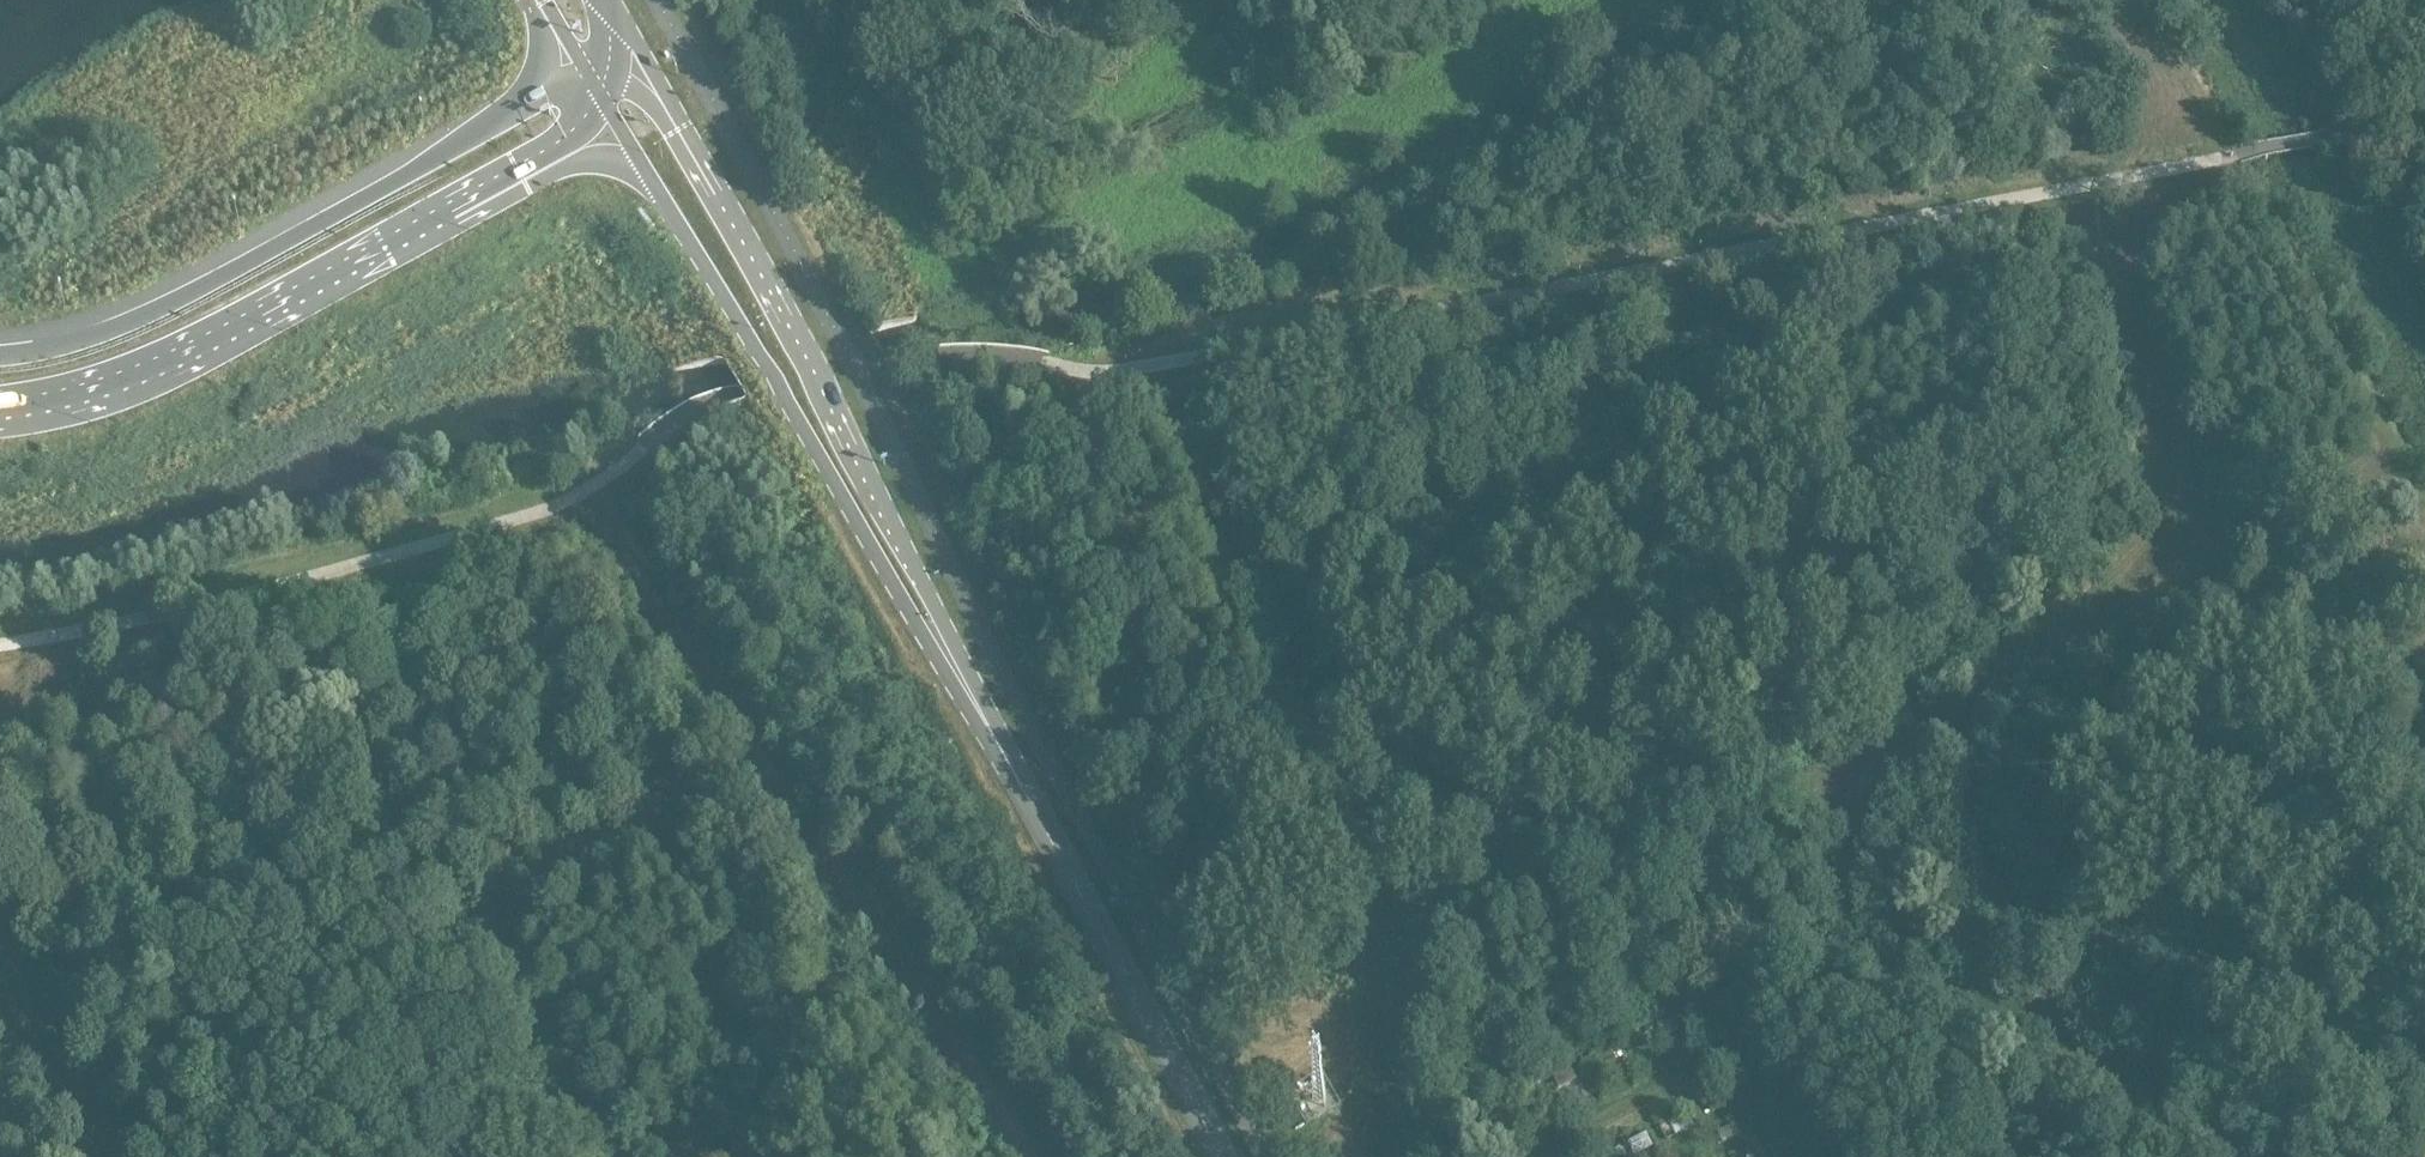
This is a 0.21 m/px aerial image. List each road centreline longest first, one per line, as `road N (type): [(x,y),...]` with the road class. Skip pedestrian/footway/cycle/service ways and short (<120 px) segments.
road 1 (tertiary): [(970,697),(920,577),(801,341),(643,65)]
road 2 (tertiary): [(608,111),(970,697)]
road 3 (motorway): [(0,408),(63,401),(169,366),(608,111)]
road 4 (motorway): [(582,66),(400,179),(128,323),(57,348),(0,356)]
road 5 (tertiary): [(1225,1156),(970,697)]

